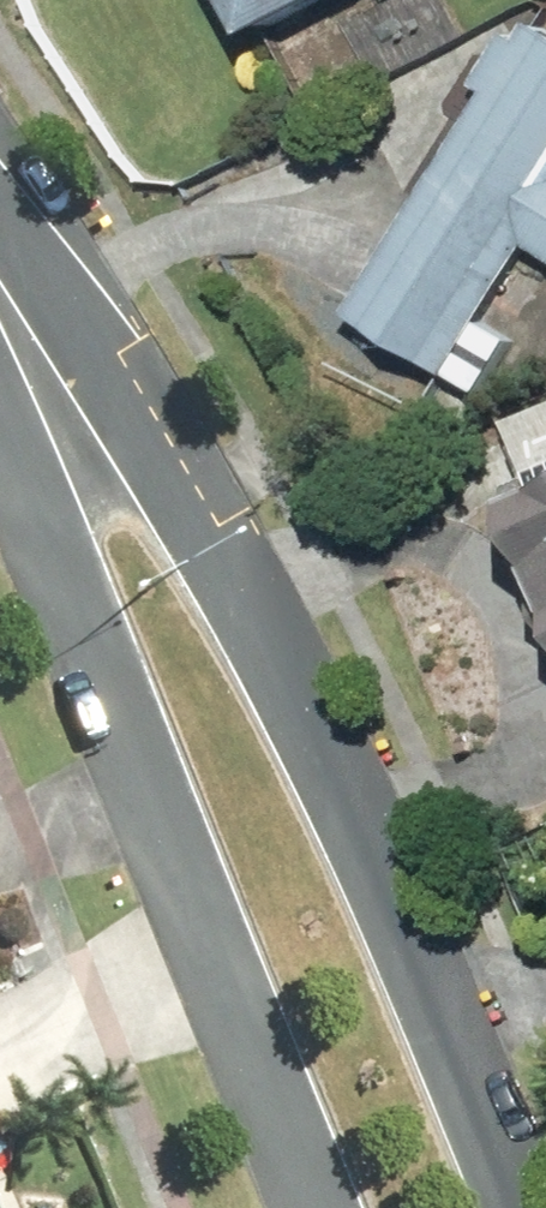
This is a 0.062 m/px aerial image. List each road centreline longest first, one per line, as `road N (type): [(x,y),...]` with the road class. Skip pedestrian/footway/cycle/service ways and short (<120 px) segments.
road 1 (tertiary): [(0,233),(151,440),(289,680),(526,1207)]
road 2 (tertiary): [(333,1207),(196,896),(0,386)]

